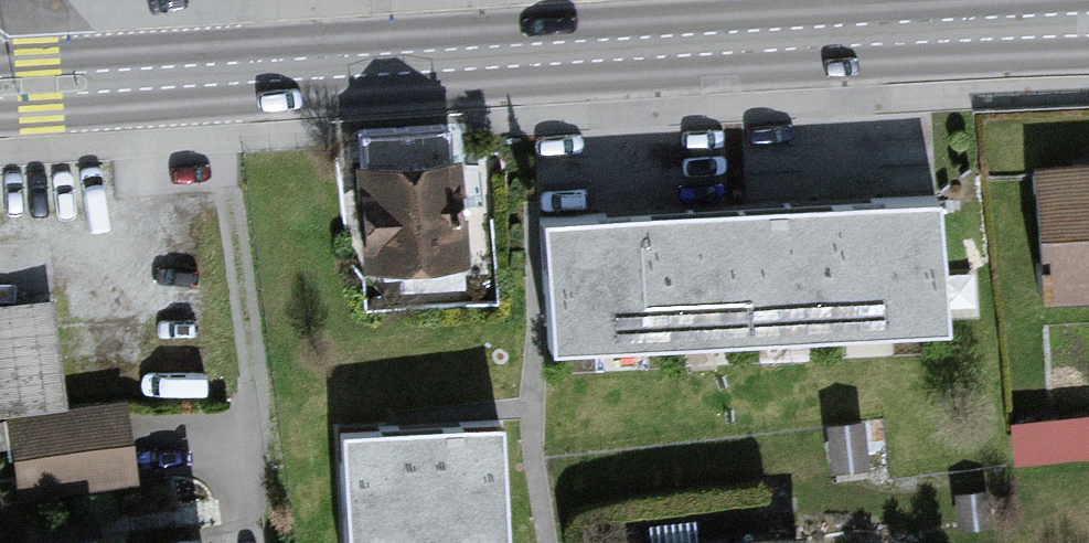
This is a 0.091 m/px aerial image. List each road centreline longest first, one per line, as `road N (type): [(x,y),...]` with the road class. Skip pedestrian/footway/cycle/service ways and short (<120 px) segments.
road 1 (primary): [(1088,26),(0,90)]

